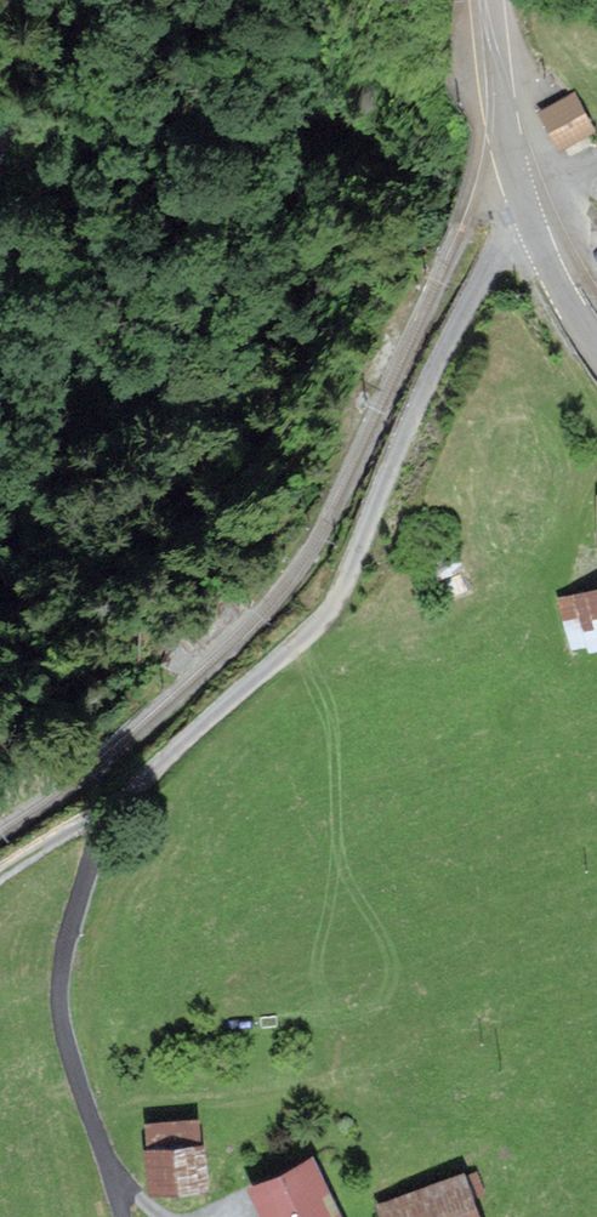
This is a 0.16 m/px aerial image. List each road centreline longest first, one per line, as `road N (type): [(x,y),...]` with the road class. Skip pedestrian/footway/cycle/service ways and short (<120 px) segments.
road 1 (track): [(523,200),(406,427),(327,612),(134,793)]
road 2 (track): [(124,1216),(74,1069),(60,991),(96,846),(134,793)]
road 3 (tertiary): [(489,0),(523,200),(548,266),(596,351)]
road 4 (track): [(134,793),(0,875)]

